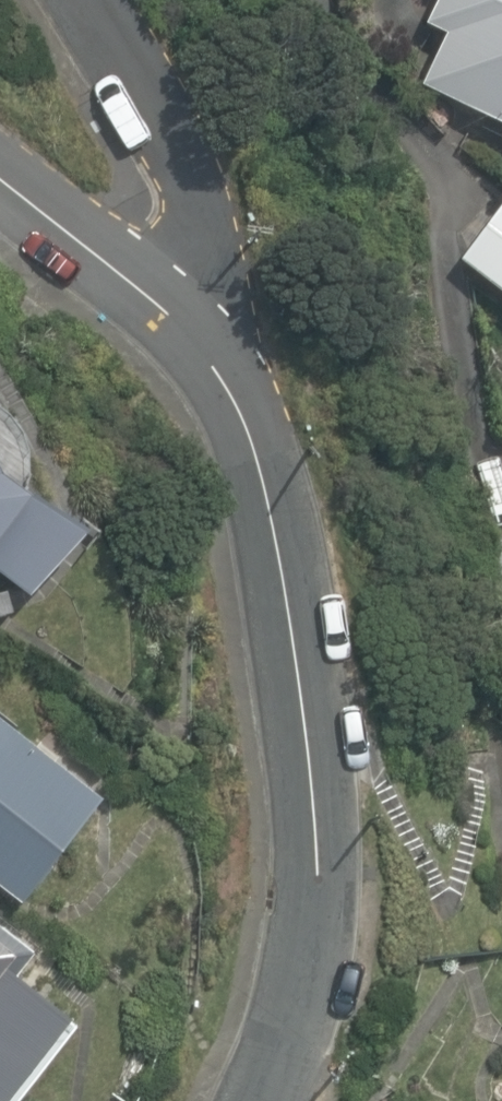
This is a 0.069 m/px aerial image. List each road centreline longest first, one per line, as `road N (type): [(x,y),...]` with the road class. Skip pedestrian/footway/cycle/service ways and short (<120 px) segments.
road 1 (residential): [(256,1100),(310,974),(325,799),(280,489),(217,337)]
road 2 (residential): [(217,337),(201,221),(163,109),(87,0)]
road 3 (residential): [(217,337),(0,182)]

